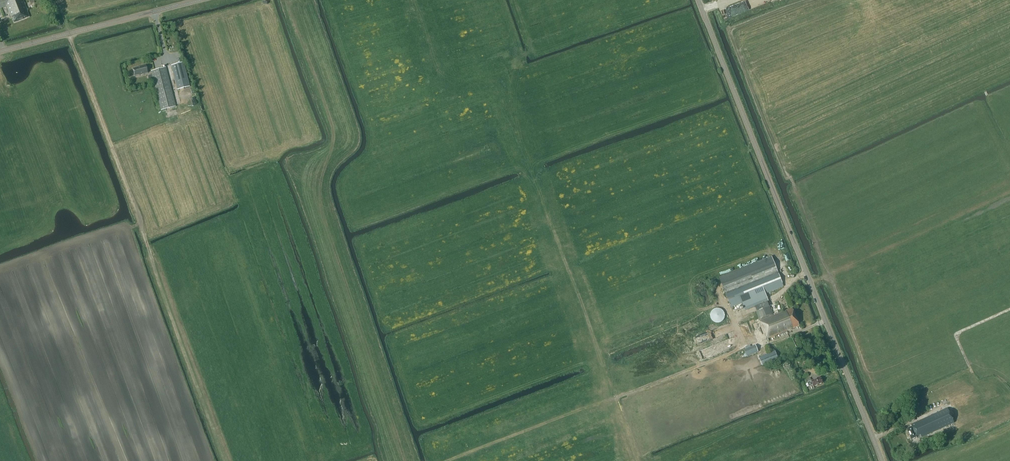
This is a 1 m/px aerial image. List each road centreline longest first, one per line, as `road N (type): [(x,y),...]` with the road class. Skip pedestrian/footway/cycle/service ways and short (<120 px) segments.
road 1 (tertiary): [(882,460),(699,0)]
road 2 (tertiary): [(0,52),(198,0)]

